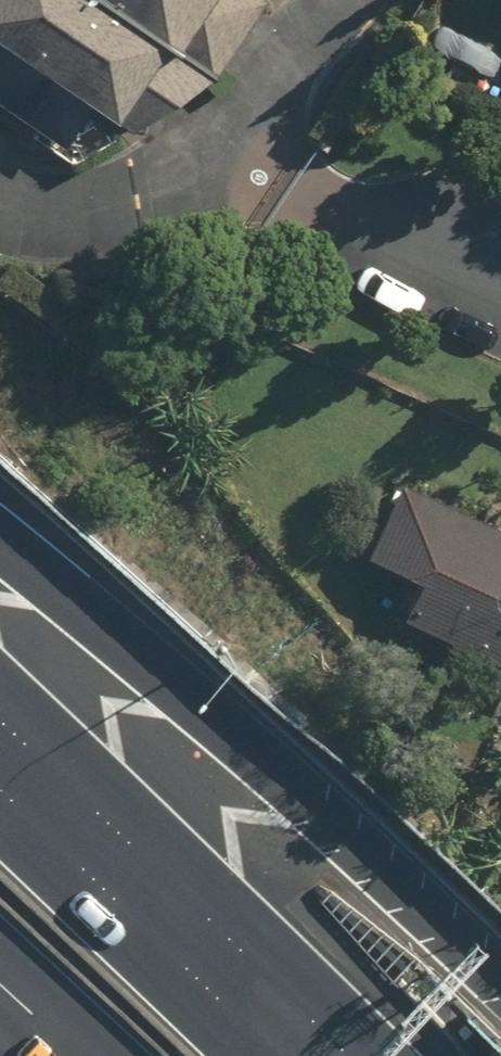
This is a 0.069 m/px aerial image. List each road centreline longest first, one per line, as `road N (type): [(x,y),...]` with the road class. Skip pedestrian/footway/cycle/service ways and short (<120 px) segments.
road 1 (motorway): [(0,552),(362,844),(500,984)]
road 2 (motorway): [(0,794),(269,1055)]
road 3 (residential): [(255,143),(120,202),(48,220),(0,206)]
road 4 (residential): [(255,143),(500,260)]
road 5 (residential): [(352,0),(255,143)]

